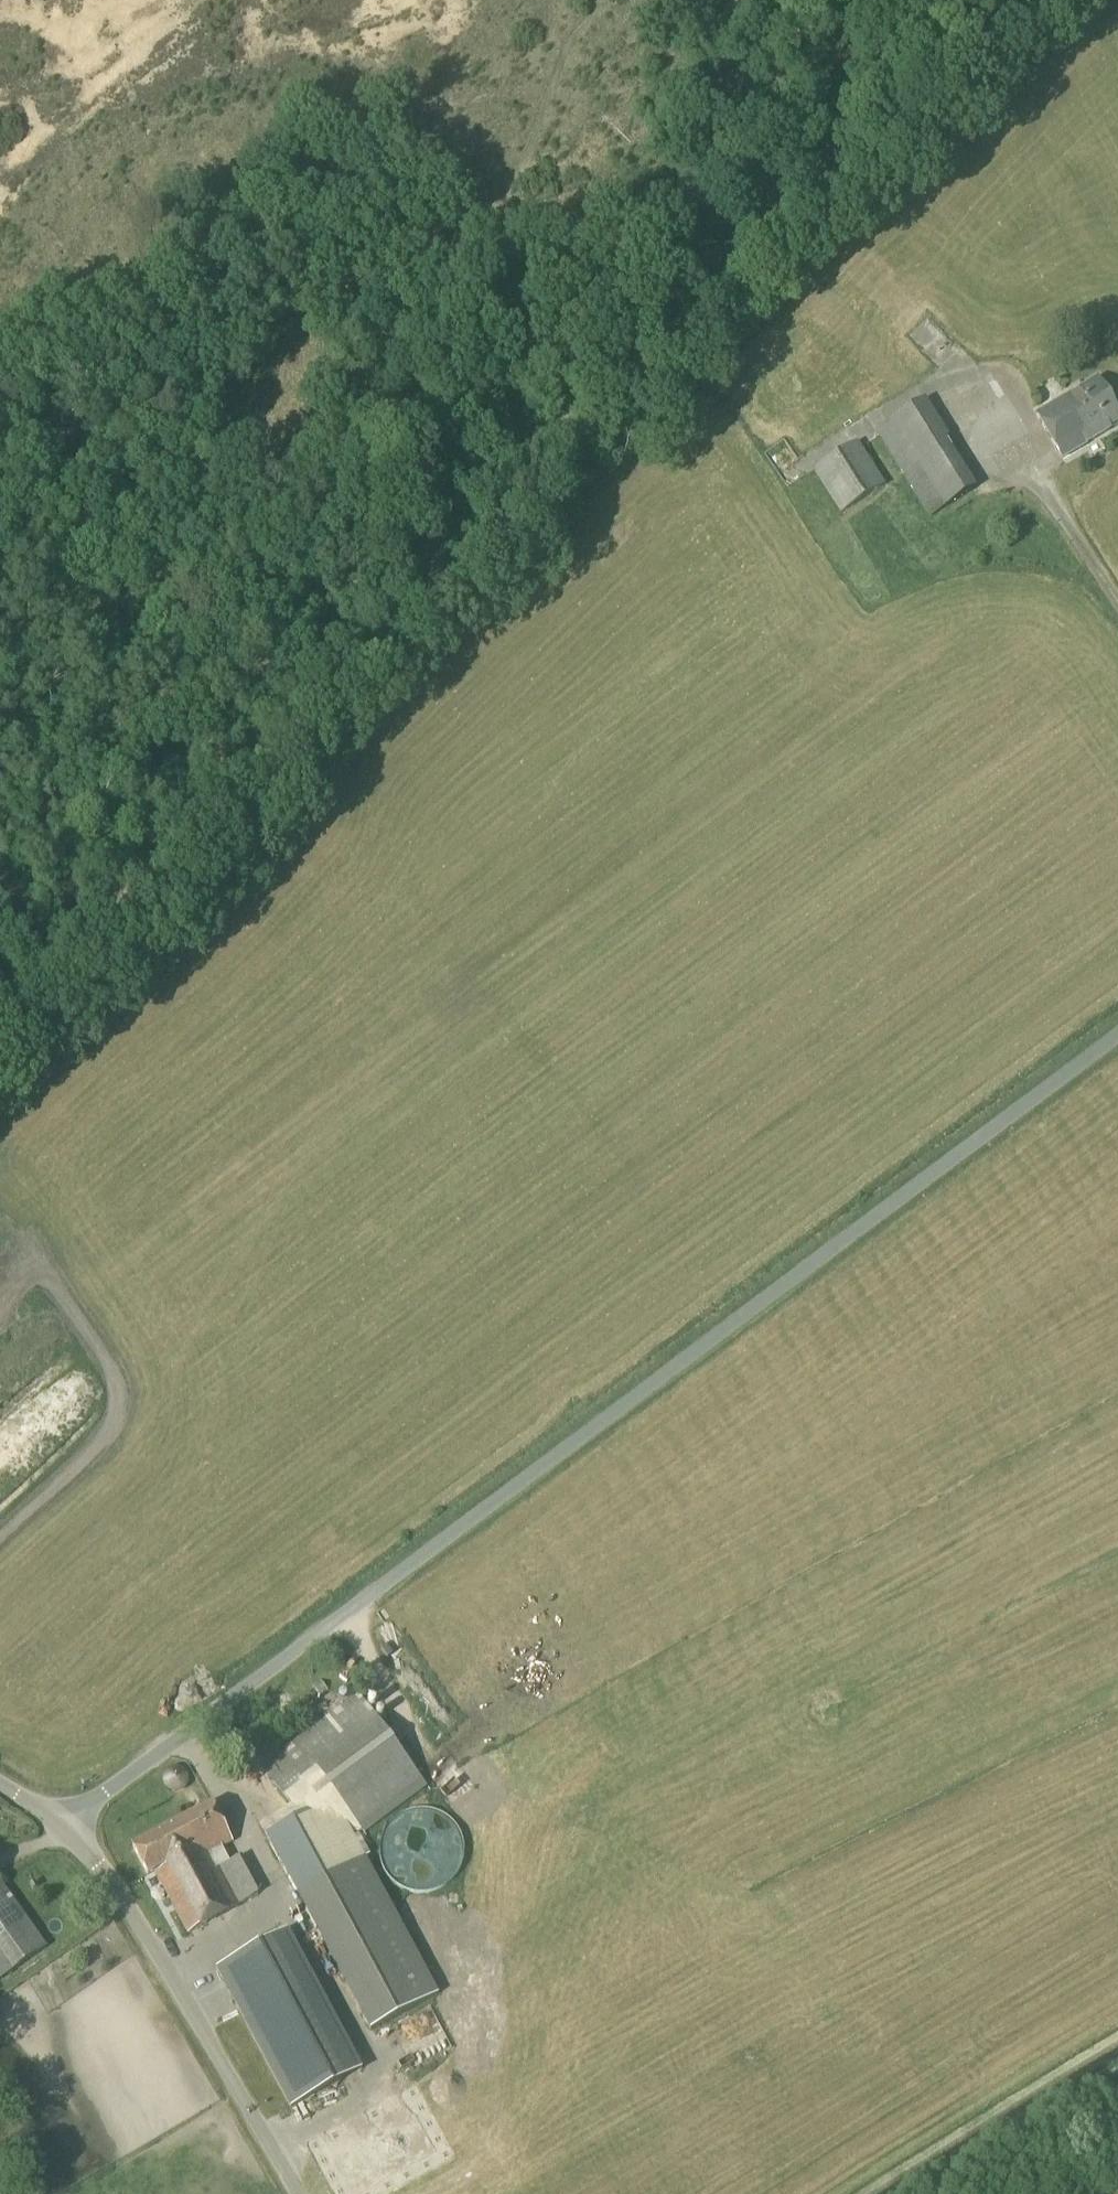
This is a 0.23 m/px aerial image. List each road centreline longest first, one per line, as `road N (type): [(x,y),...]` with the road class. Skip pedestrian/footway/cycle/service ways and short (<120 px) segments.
road 1 (unclassified): [(1117,1036),(59,1827)]
road 2 (unclassified): [(300,2193),(124,1897),(59,1827)]

